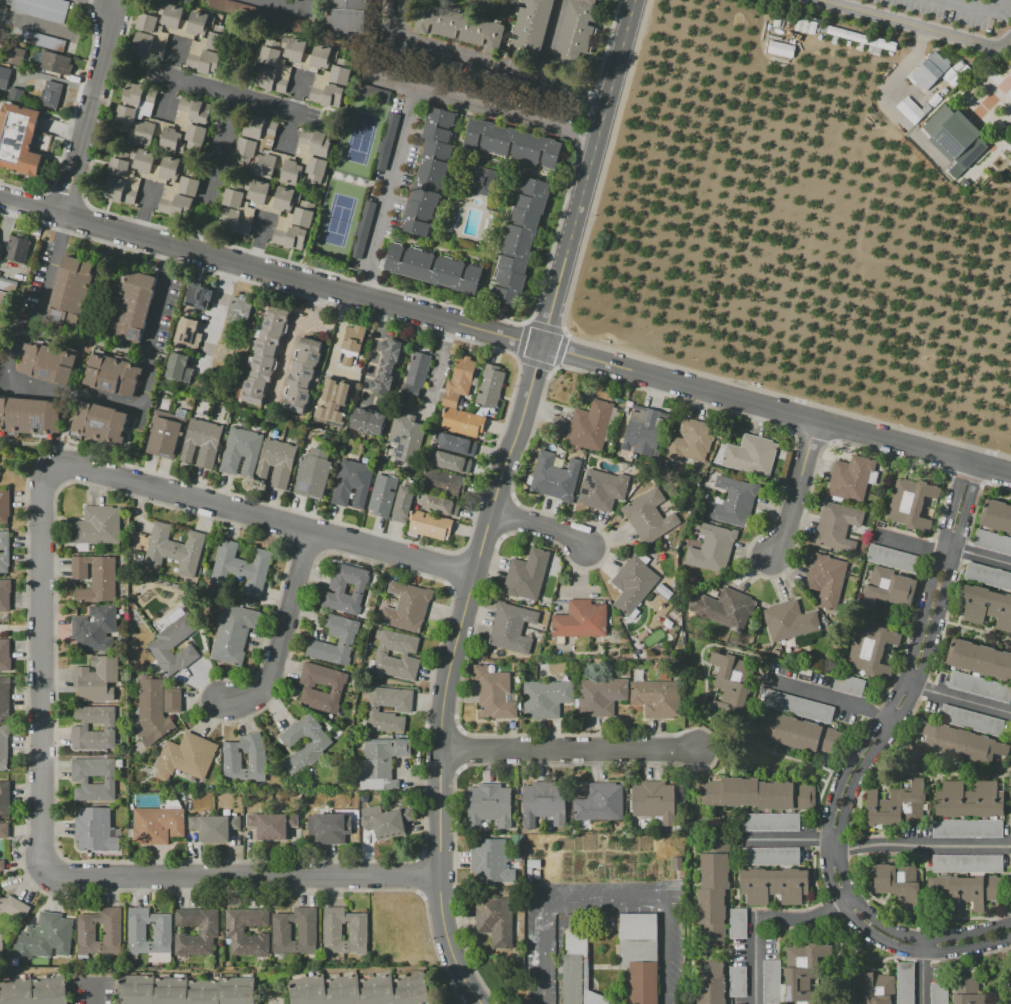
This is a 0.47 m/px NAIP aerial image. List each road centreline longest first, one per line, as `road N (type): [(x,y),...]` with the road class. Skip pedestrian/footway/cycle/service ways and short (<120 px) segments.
road 1 (residential): [(0,197),(1010,476)]
road 2 (residential): [(541,349),(450,663),(437,876),(444,933),(480,1003)]
road 3 (residential): [(47,473),(61,463),(83,467),(473,576)]
road 4 (residential): [(47,473),(41,833),(51,869)]
road 5 (residential): [(51,869),(437,876)]
road 6 (residential): [(635,0),(541,349)]
road 7 (residential): [(443,749),(696,747)]
road 8 (residential): [(305,531),(267,679),(242,699),(219,698)]
road 9 (residential): [(819,423),(773,558)]

